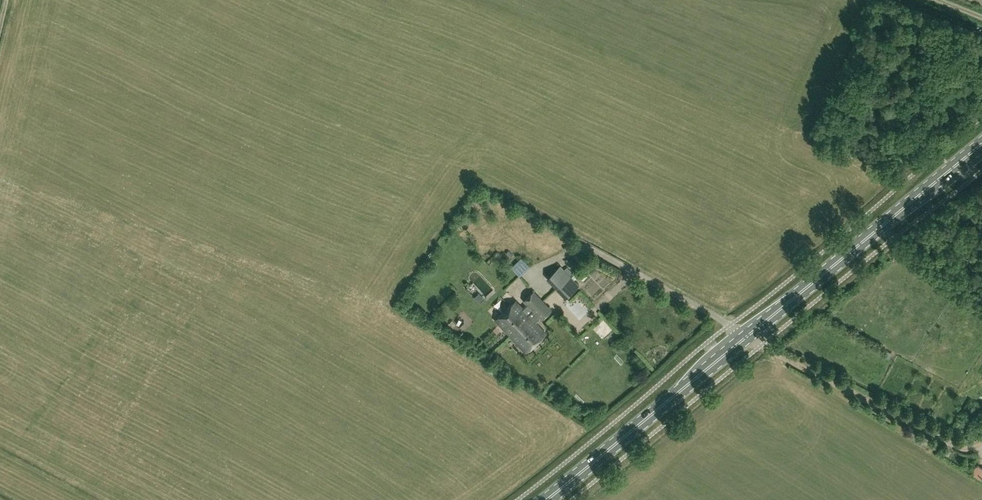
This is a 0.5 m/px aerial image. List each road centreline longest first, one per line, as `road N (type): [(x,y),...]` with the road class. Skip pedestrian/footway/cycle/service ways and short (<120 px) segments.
road 1 (primary): [(548,499),(981,143)]

